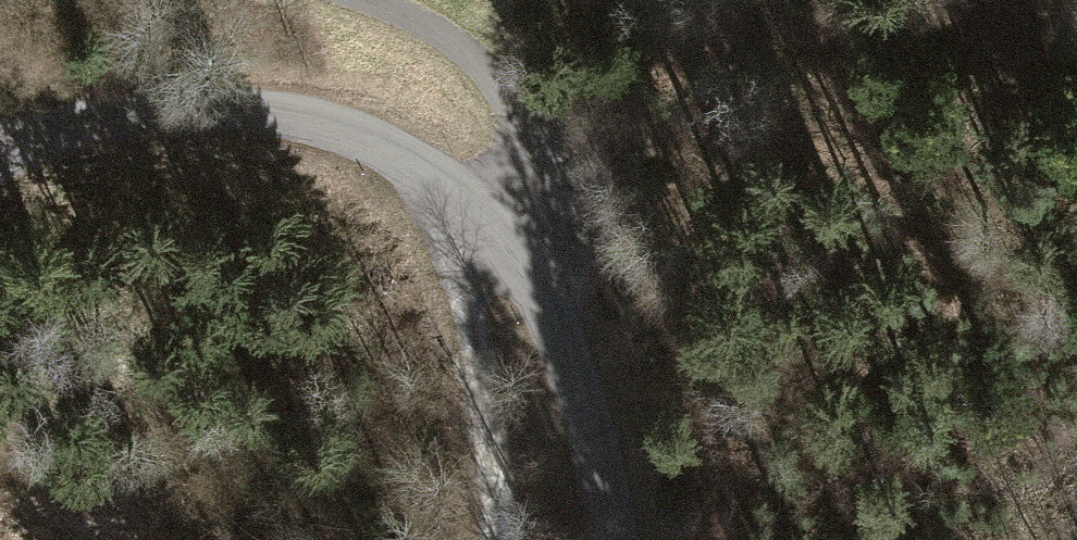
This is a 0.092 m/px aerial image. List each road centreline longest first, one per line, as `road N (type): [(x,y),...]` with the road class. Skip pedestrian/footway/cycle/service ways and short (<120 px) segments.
road 1 (unclassified): [(618,539),(616,495),(553,323),(461,185),(305,99),(134,88),(0,169)]
road 2 (track): [(553,323),(553,193),(472,51),(359,0)]
road 3 (track): [(461,185),(482,382),(477,539)]

